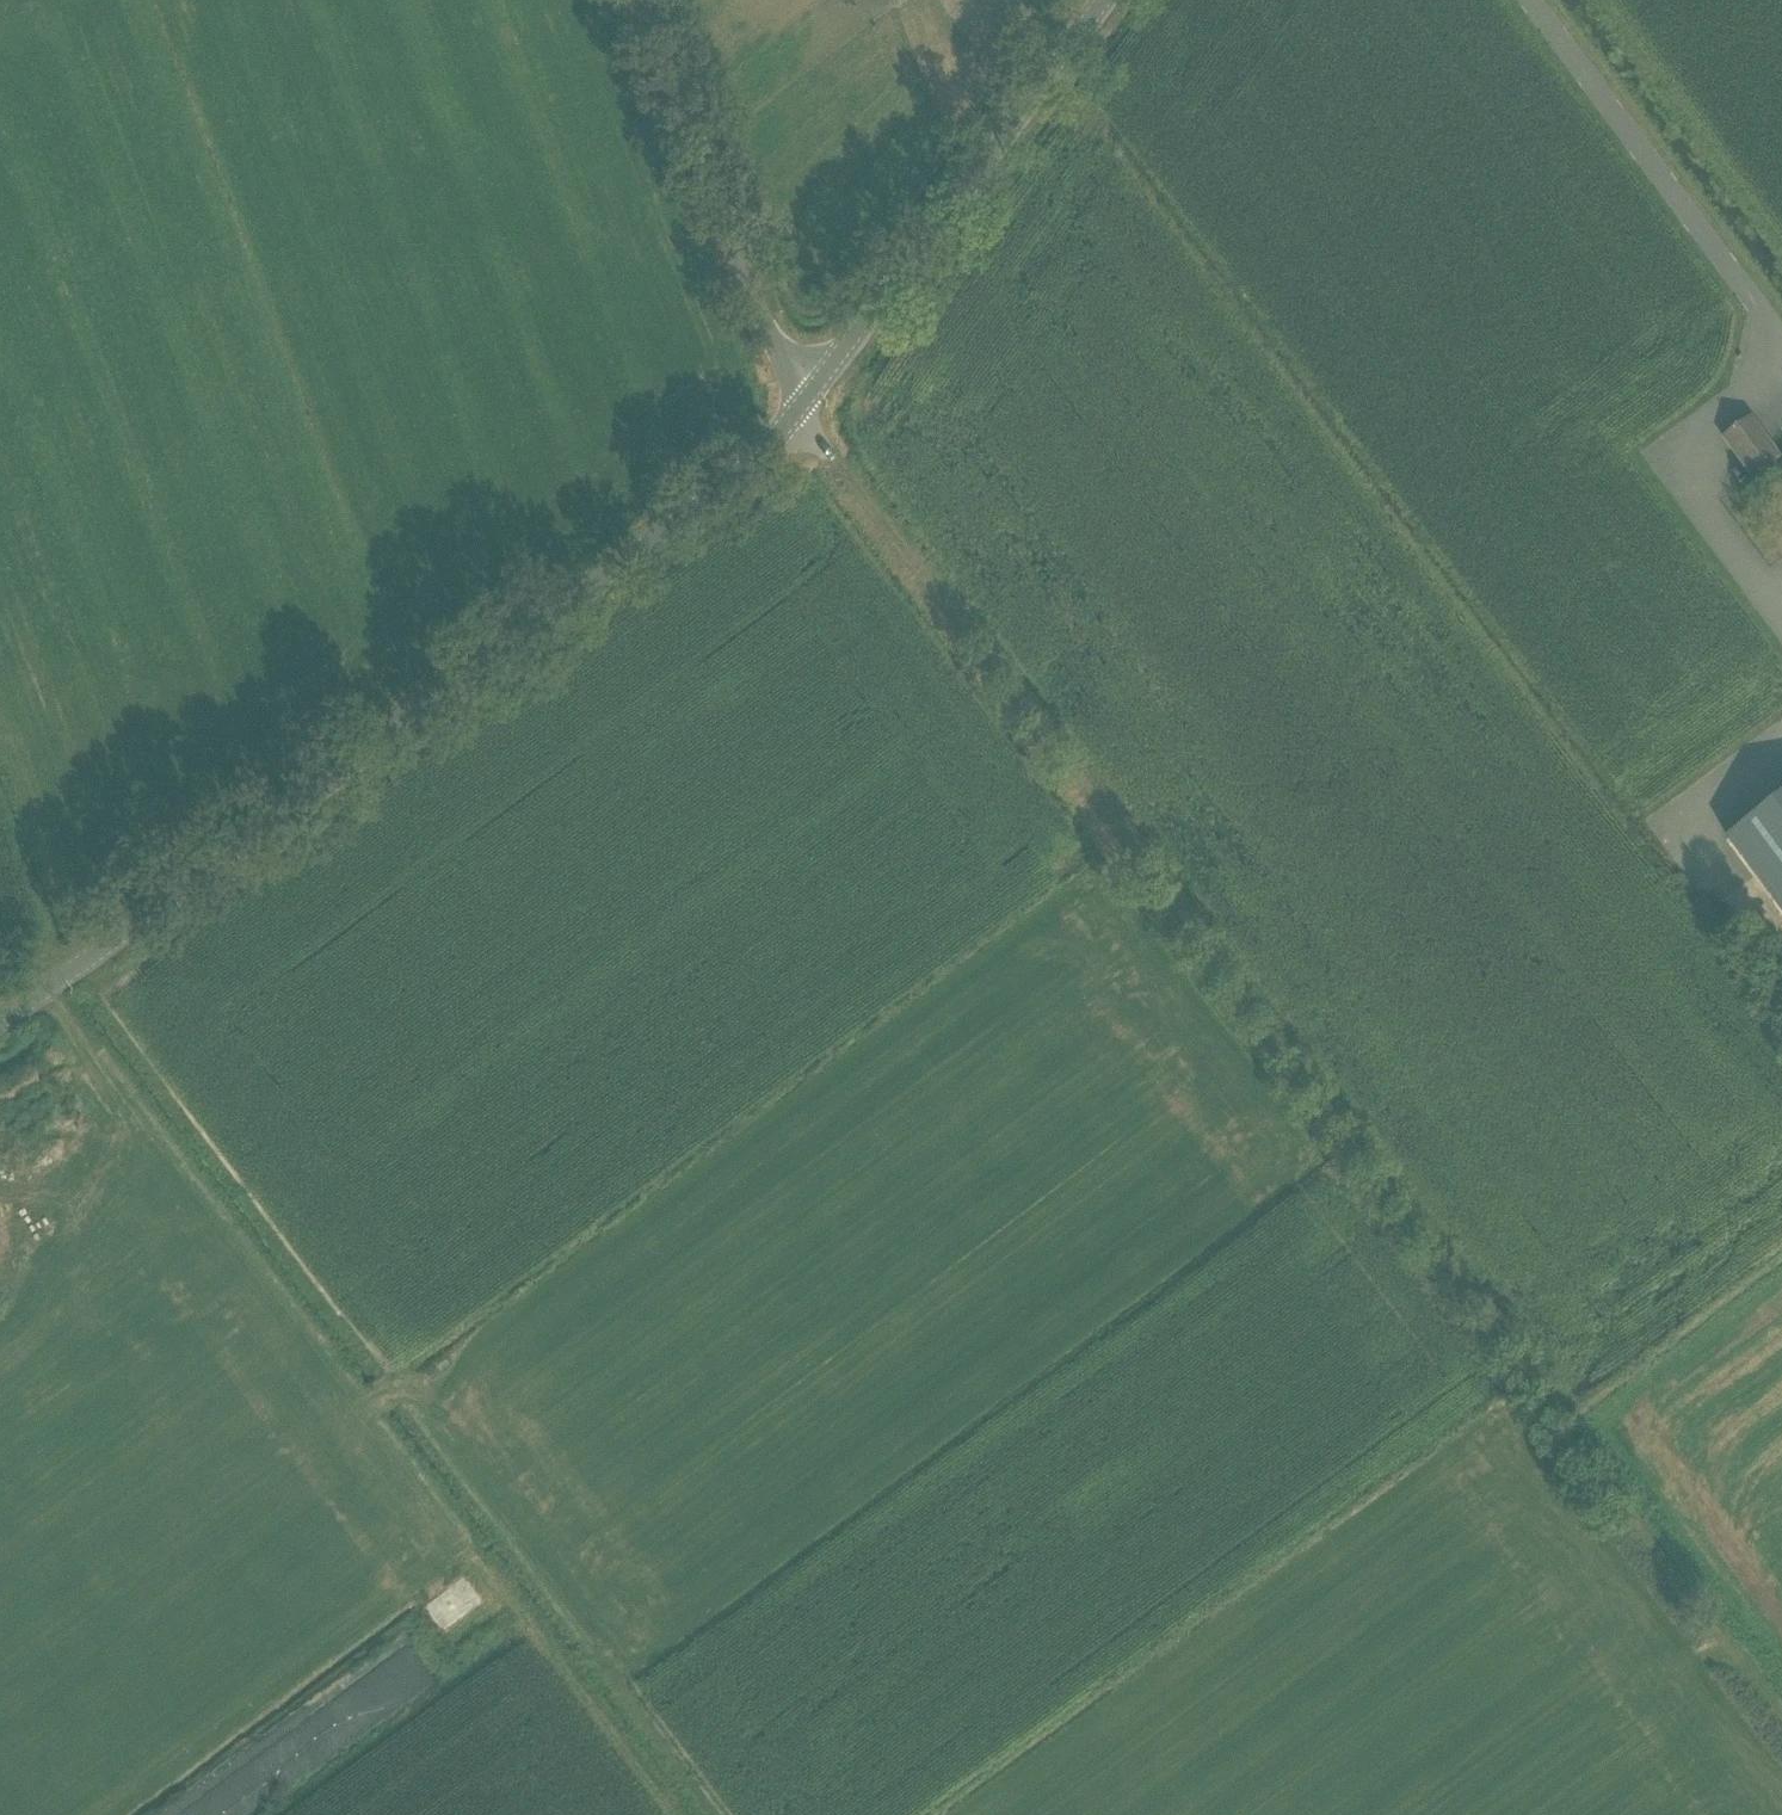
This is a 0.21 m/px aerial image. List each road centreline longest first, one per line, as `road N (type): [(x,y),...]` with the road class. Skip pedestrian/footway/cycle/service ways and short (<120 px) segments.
road 1 (track): [(797,423),(1781,1711)]
road 2 (unclassified): [(0,1016),(741,481),(797,423)]
road 3 (unclassified): [(797,423),(1107,0)]
road 4 (unclassified): [(797,423),(630,0)]

